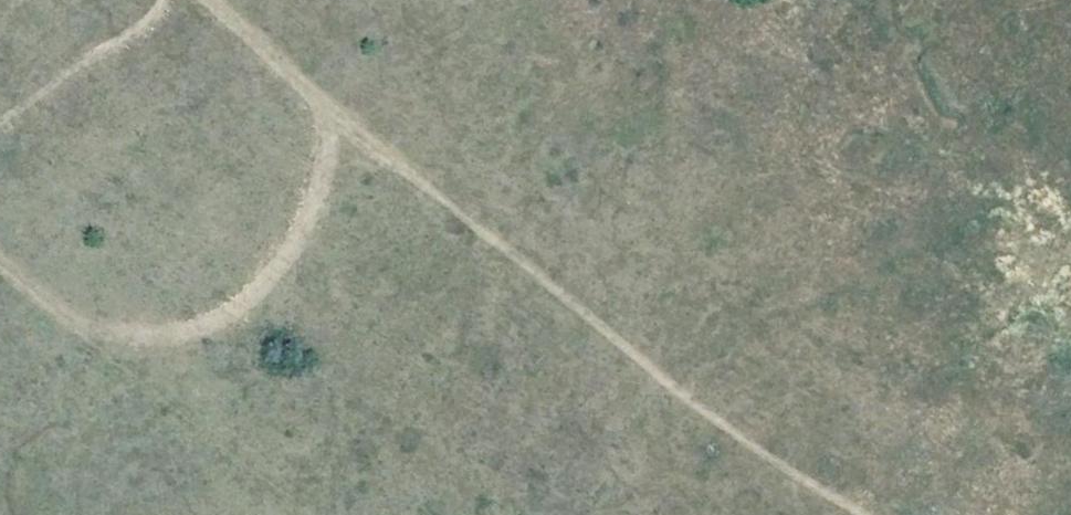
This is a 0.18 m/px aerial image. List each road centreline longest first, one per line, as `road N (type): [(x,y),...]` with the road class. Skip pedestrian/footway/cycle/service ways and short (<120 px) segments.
road 1 (track): [(205,0),(742,514)]

